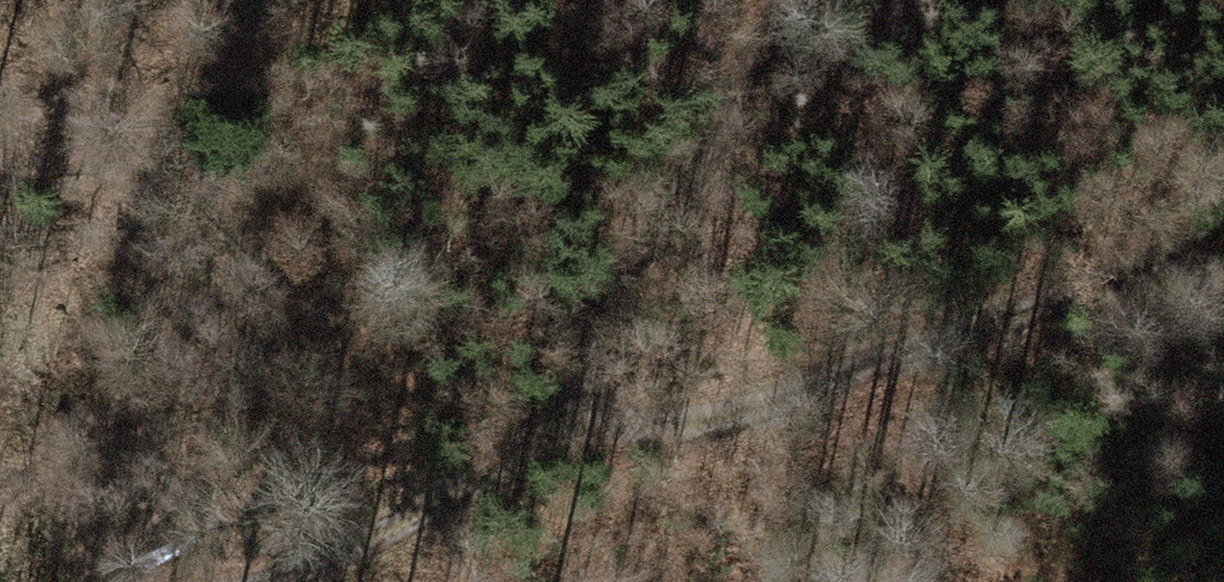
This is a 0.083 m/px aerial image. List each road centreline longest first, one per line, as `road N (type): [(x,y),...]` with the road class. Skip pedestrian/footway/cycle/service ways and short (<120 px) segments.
road 1 (track): [(1223,234),(1122,279),(532,474)]
road 2 (track): [(803,0),(532,474)]
road 3 (track): [(532,474),(266,581)]

